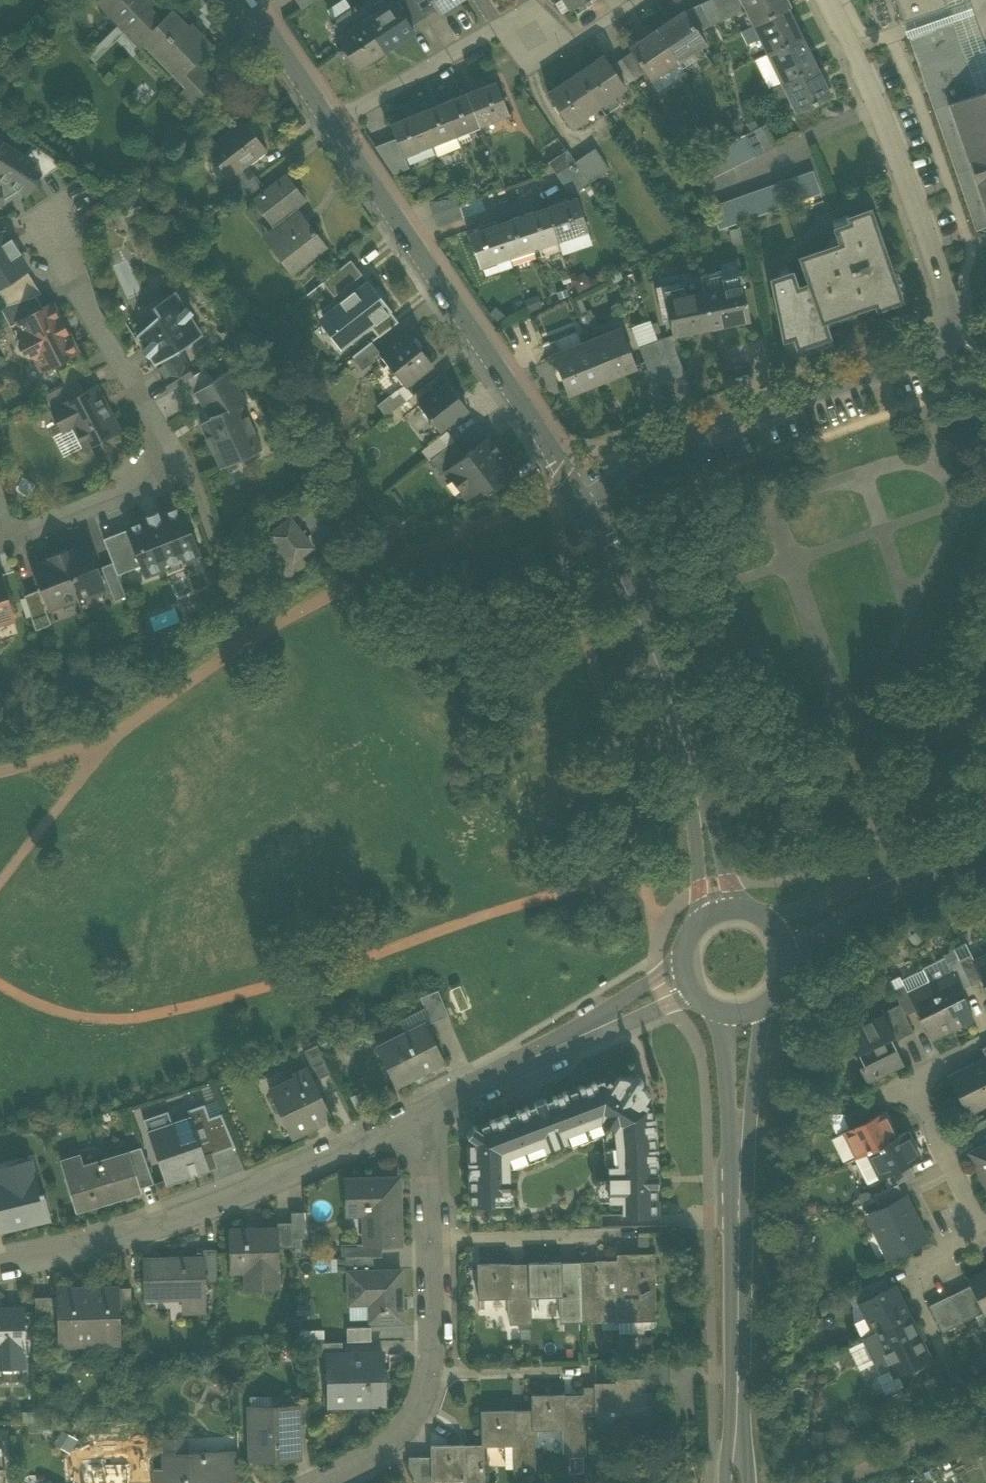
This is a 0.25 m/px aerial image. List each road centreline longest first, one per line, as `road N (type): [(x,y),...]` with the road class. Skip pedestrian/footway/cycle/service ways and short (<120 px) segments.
road 1 (residential): [(825,0),(879,107),(951,310),(950,337),(932,352),(683,437),(574,488)]
road 2 (secondary): [(738,1482),(742,1014)]
road 3 (residential): [(0,1265),(132,1237),(429,1115)]
road 4 (tertiary): [(574,488),(662,674),(691,770),(718,912)]
road 5 (residential): [(10,536),(173,472),(47,232)]
road 6 (tertiary): [(332,124),(574,488)]
road 7 (residential): [(429,1115),(439,1164),(426,1409),(389,1449),(320,1482)]
road 8 (residential): [(332,124),(516,20),(553,53),(642,0)]
road 9 (residential): [(429,1115),(685,981)]
road 10 (secondary): [(780,938),(985,843)]
road 11 (residential): [(985,1237),(910,1080)]
road 12 (tertiary): [(245,0),(332,124)]

